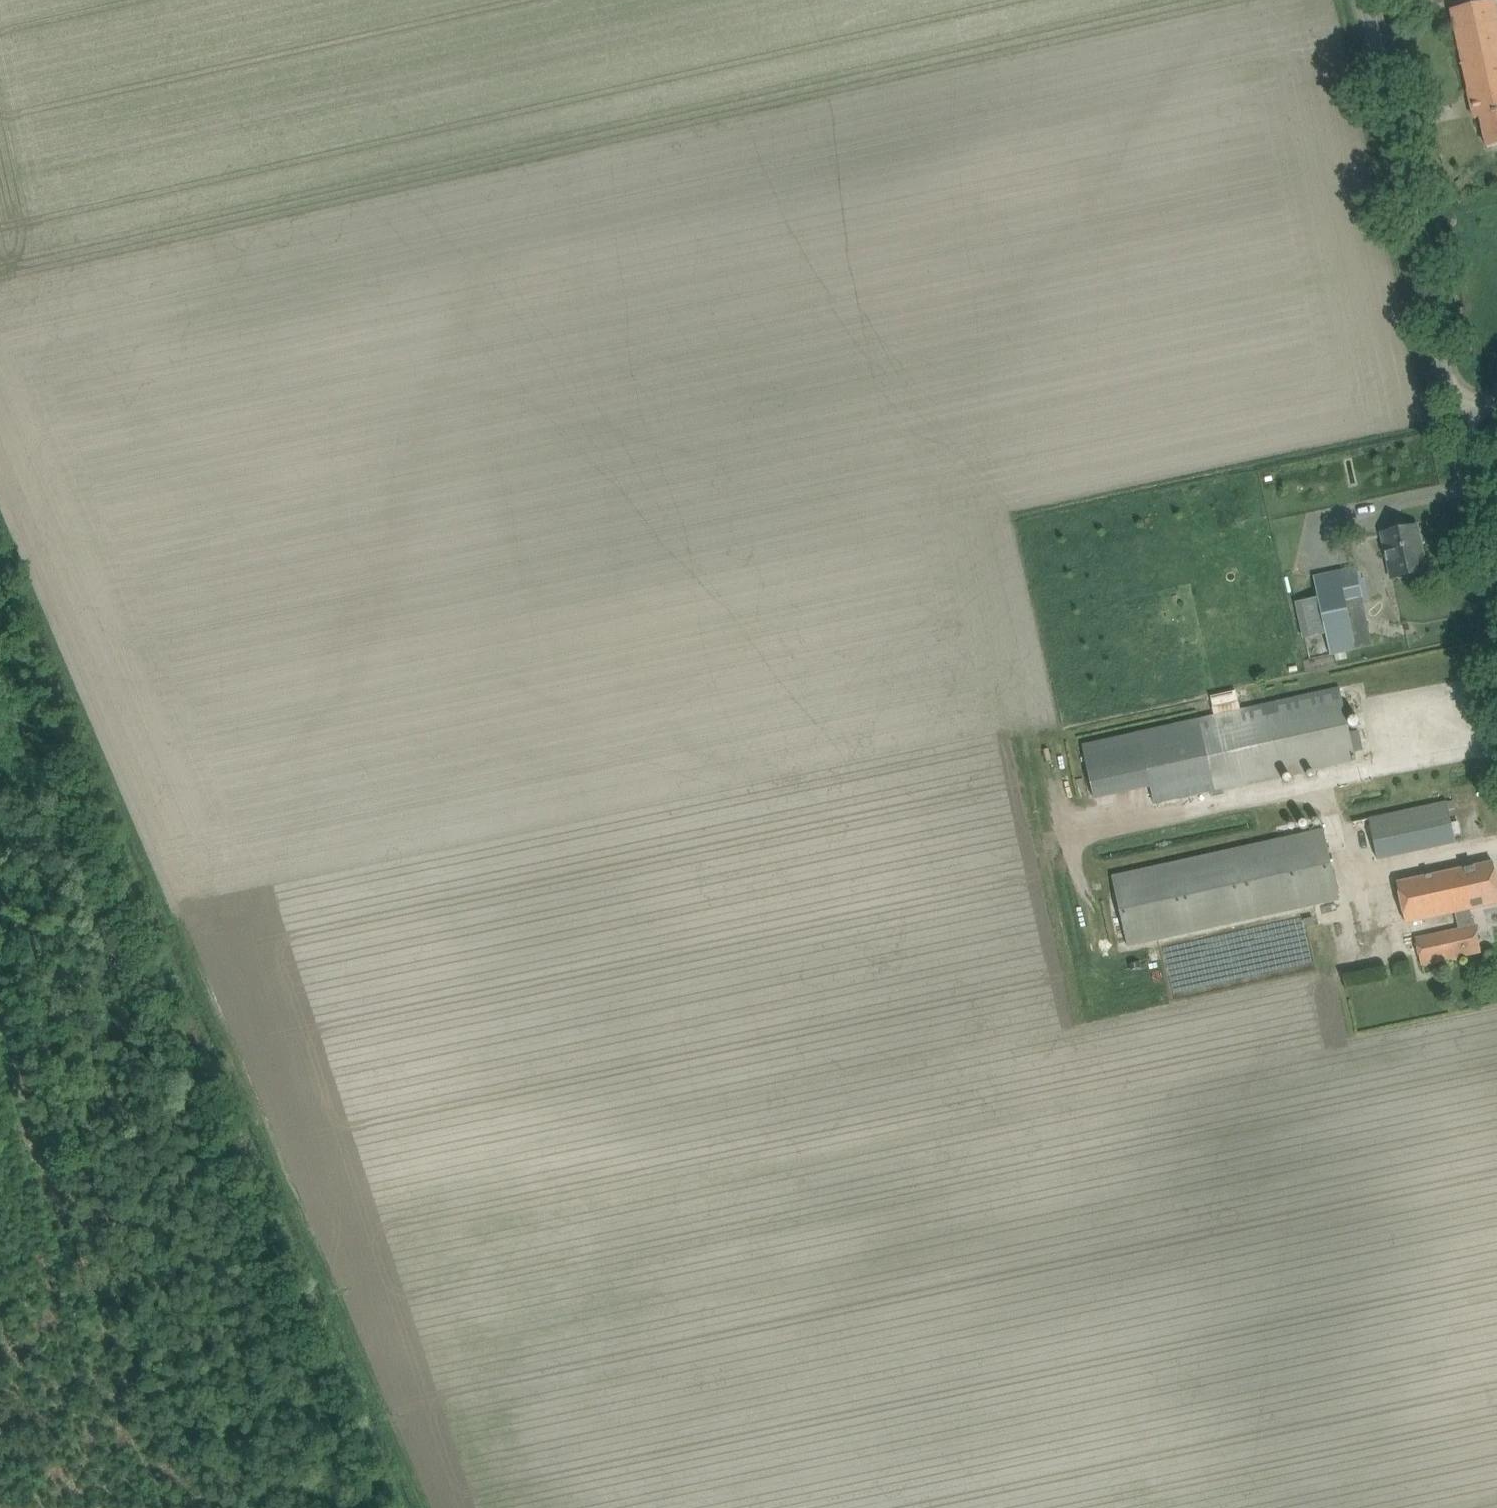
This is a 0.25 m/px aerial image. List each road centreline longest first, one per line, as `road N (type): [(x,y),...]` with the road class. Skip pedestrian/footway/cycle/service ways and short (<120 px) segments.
road 1 (unclassified): [(1458,409),(1371,0)]
road 2 (unclassified): [(1496,592),(1458,409)]

